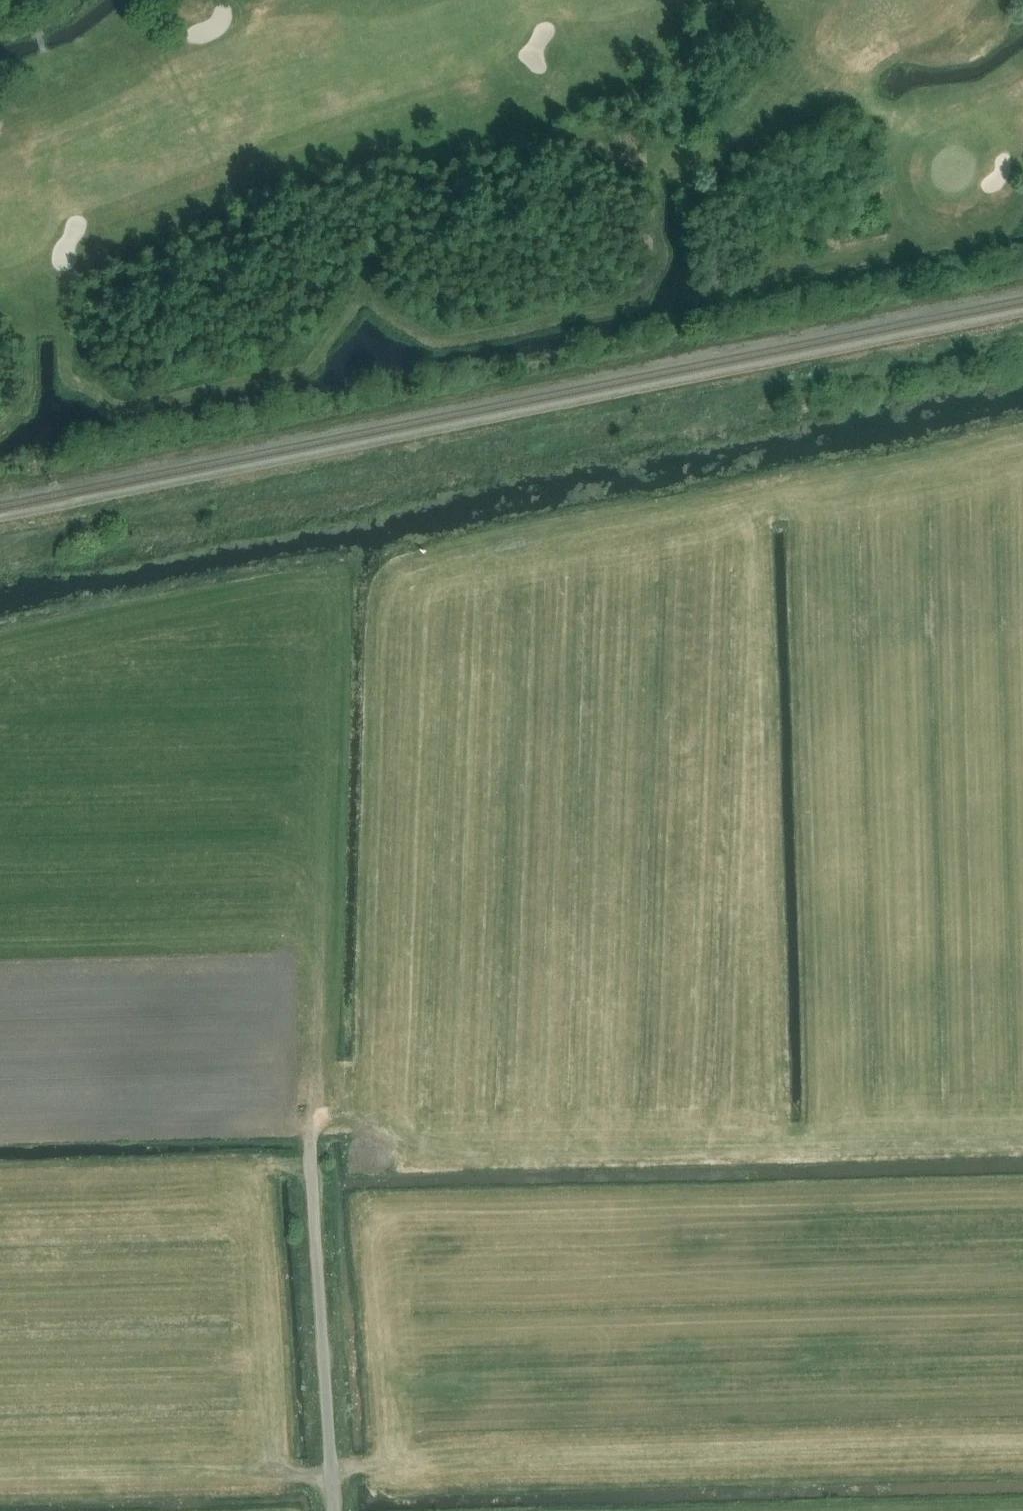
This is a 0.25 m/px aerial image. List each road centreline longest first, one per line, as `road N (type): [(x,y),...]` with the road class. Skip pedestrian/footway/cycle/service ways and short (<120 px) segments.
road 1 (unclassified): [(334,1510),(310,1148)]

